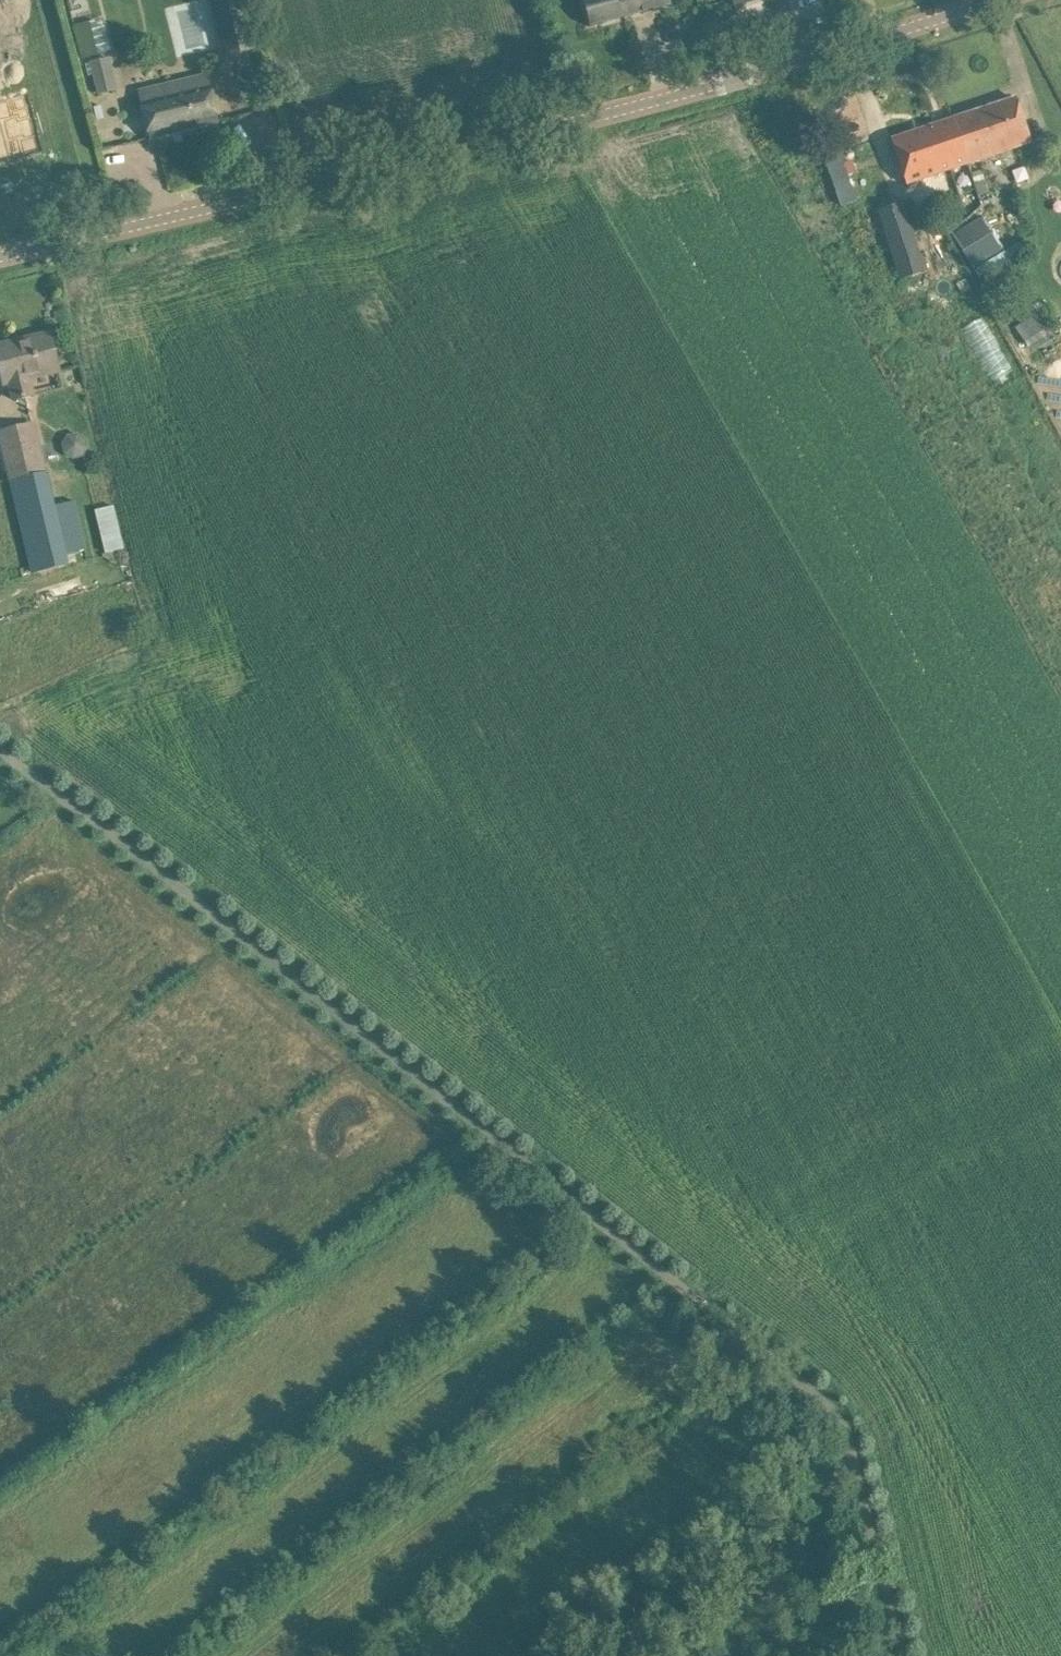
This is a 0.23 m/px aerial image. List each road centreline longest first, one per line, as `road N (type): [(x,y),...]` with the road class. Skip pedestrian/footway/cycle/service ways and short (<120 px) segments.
road 1 (unclassified): [(905,1655),(850,1437),(820,1397),(0,750)]
road 2 (tertiary): [(0,256),(519,135),(993,0)]

